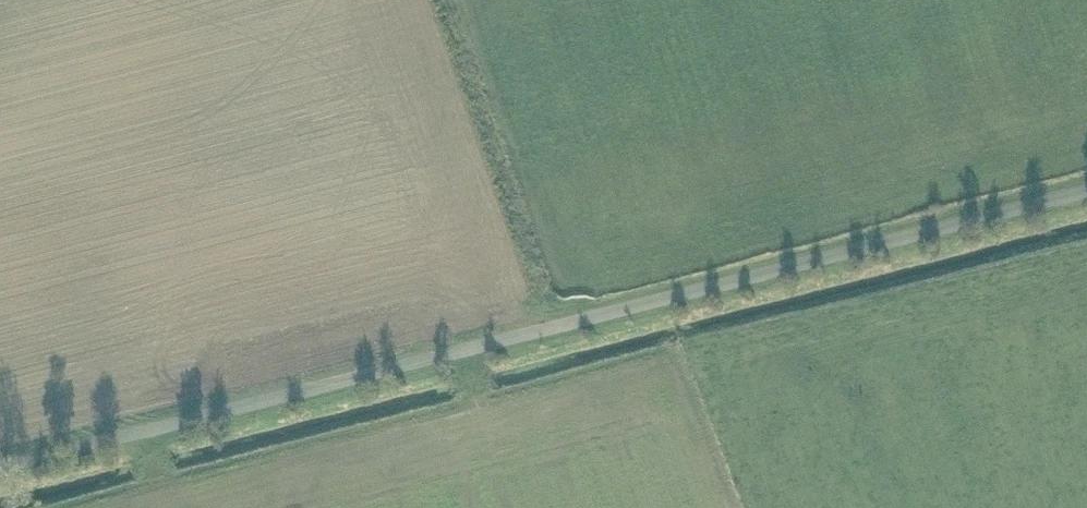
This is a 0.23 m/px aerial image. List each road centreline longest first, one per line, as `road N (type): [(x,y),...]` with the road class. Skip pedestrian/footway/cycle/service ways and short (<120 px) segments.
road 1 (unclassified): [(0,470),(1086,193)]

